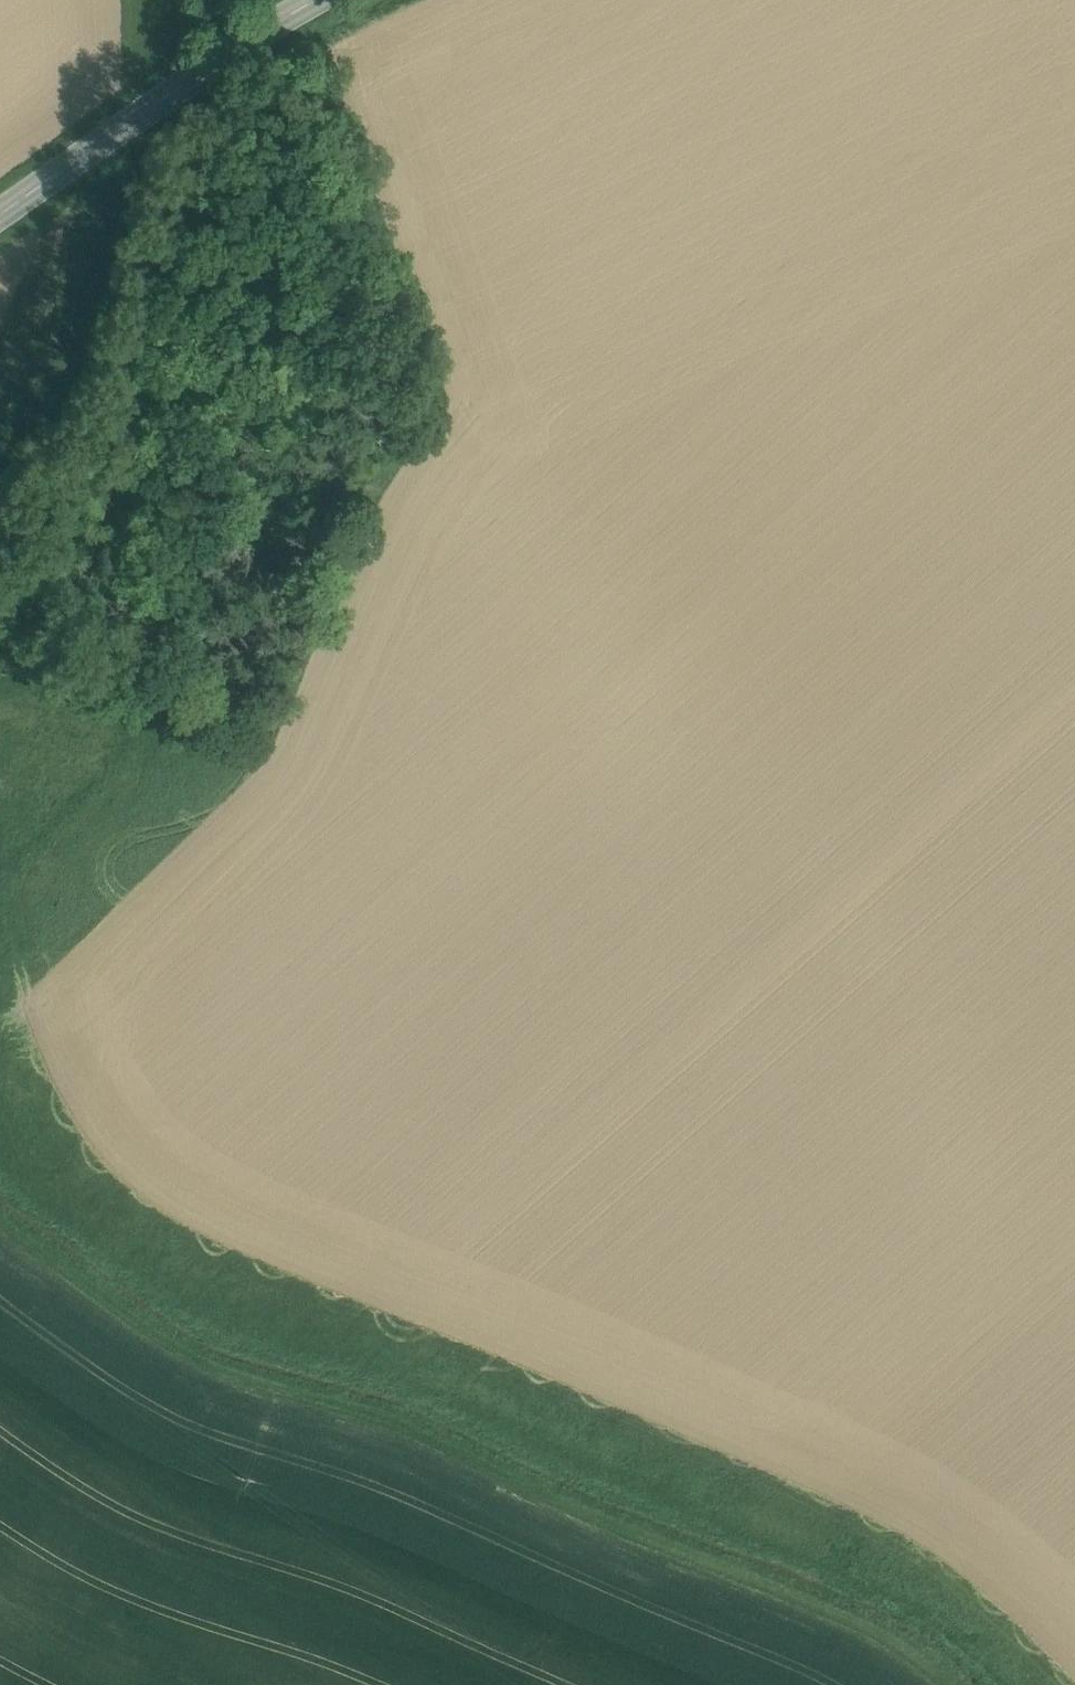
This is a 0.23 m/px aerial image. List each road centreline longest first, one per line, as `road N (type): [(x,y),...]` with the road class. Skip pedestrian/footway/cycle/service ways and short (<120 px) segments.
road 1 (secondary): [(0,214),(319,0)]

